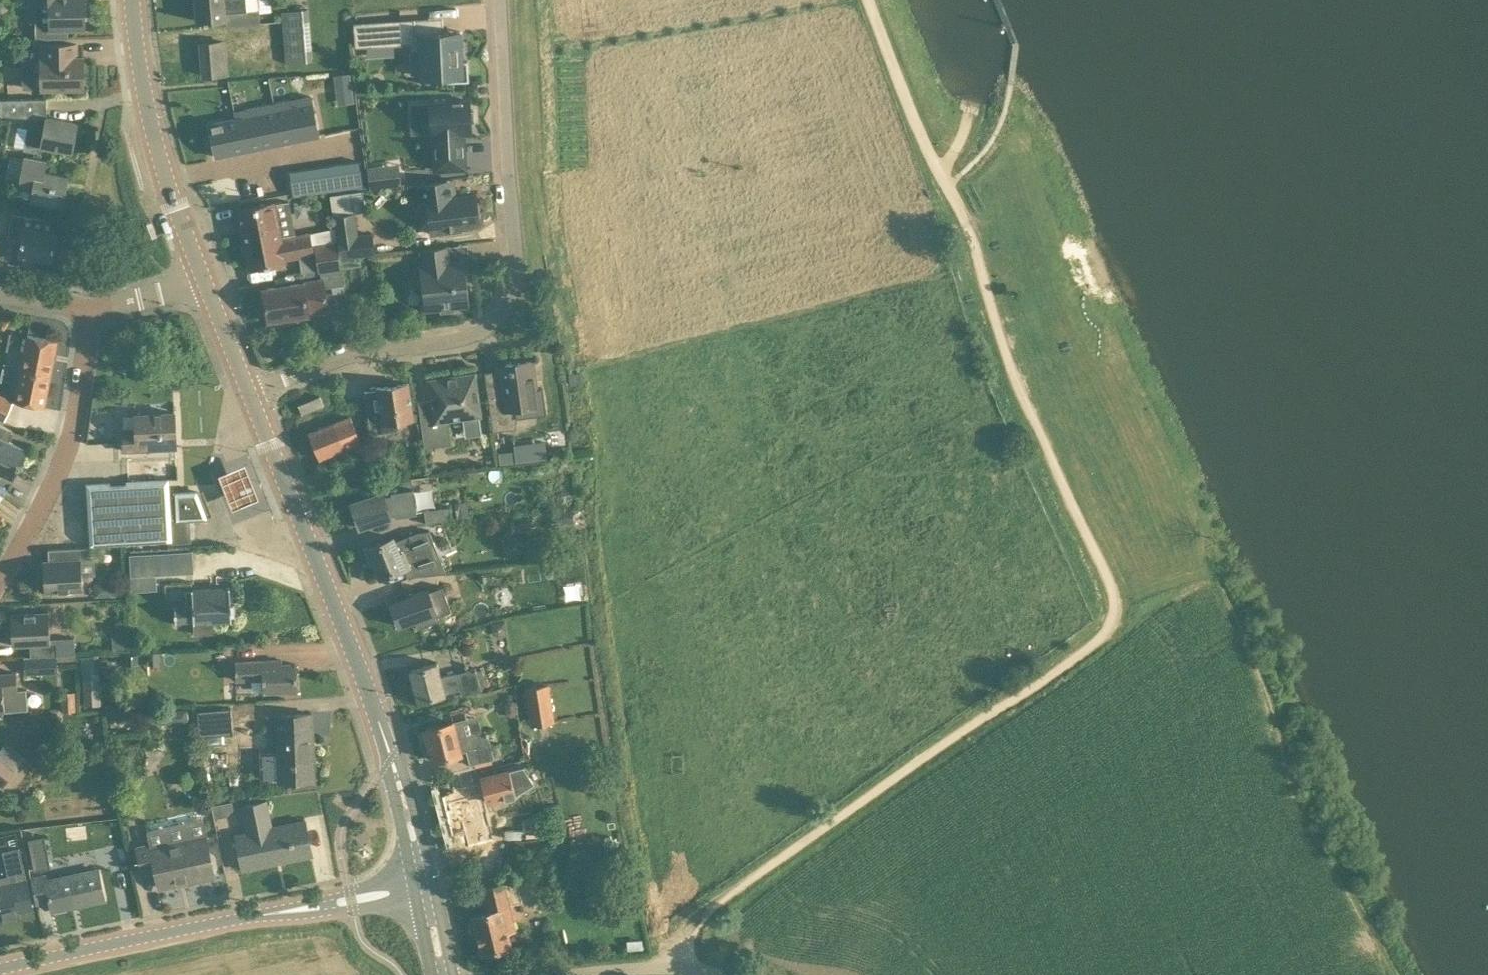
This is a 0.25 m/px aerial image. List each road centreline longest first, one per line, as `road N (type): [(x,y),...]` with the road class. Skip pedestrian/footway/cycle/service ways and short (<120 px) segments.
road 1 (residential): [(501,0),(519,266),(505,304),(463,338),(351,356),(250,394)]
road 2 (tertiary): [(391,756),(250,394)]
road 3 (residential): [(0,582),(59,469),(90,308)]
road 4 (tertiary): [(205,281),(152,121),(133,0)]
road 5 (tertiary): [(0,968),(238,919)]
road 6 (tertiary): [(238,919),(417,899)]
road 7 (tertiary): [(412,876),(238,919)]
road 8 (unclassified): [(713,974),(632,968),(565,974)]
road 9 (tertiary): [(434,883),(410,788),(391,756)]
road 10 (tertiary): [(391,756),(412,876)]
road 11 (tertiary): [(250,394),(205,281)]

